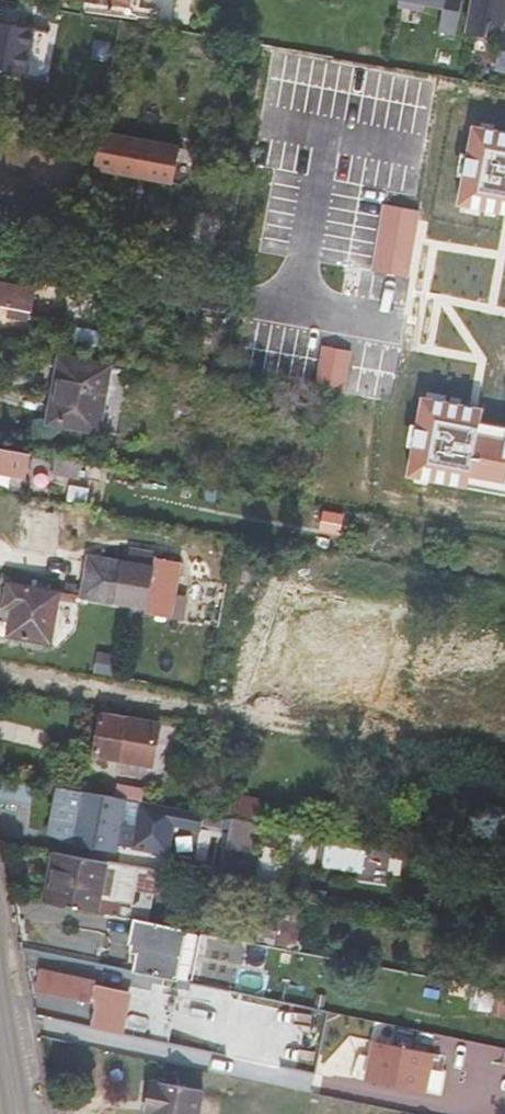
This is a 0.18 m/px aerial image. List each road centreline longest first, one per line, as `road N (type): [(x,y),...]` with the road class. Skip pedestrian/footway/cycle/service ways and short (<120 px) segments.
road 1 (tertiary): [(30,1113),(0,963)]

